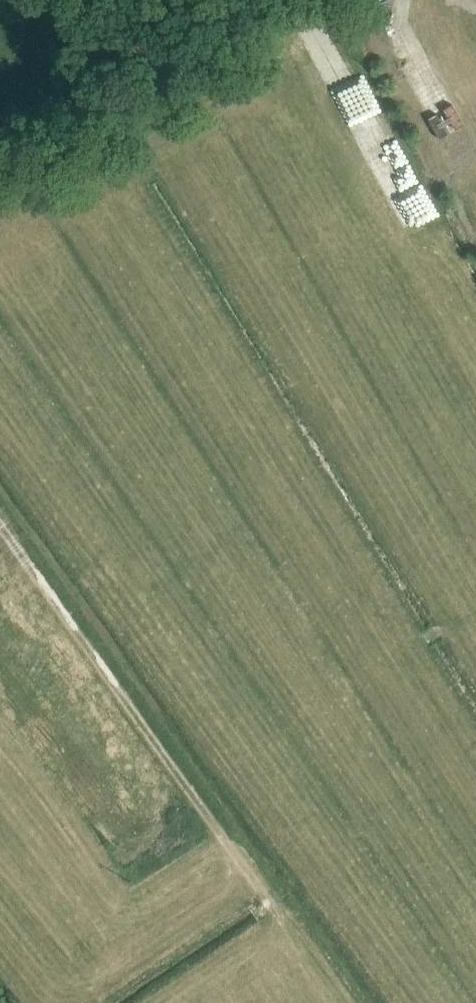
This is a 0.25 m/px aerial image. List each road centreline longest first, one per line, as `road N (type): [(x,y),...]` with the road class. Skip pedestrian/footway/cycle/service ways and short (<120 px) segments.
road 1 (unclassified): [(316,0),(0,180)]

